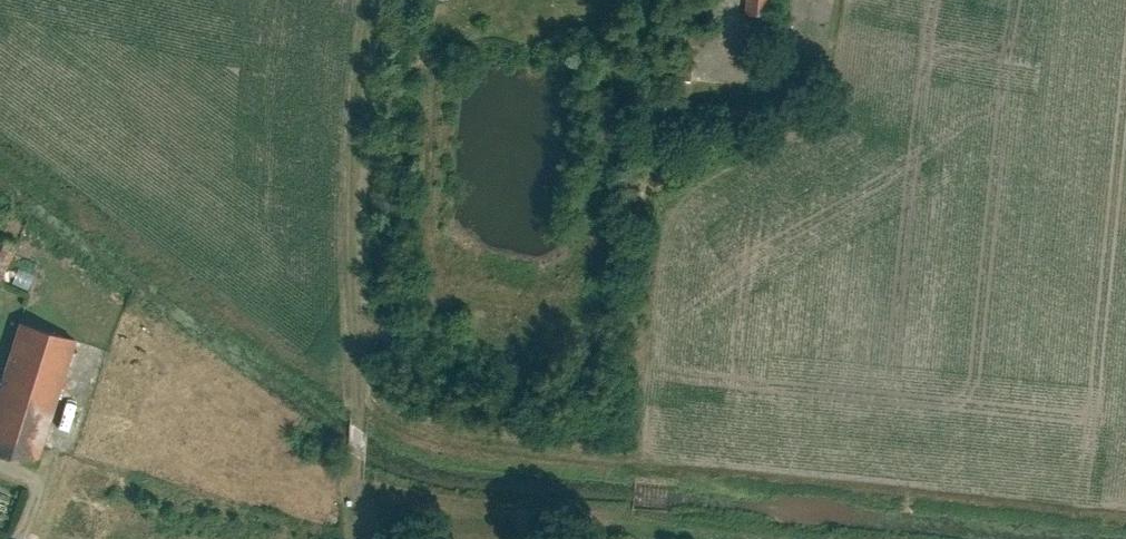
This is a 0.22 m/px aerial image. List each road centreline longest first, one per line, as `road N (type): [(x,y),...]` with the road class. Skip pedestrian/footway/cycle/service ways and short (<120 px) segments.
road 1 (track): [(367,538),(358,502),(360,367),(350,269),(373,0)]

